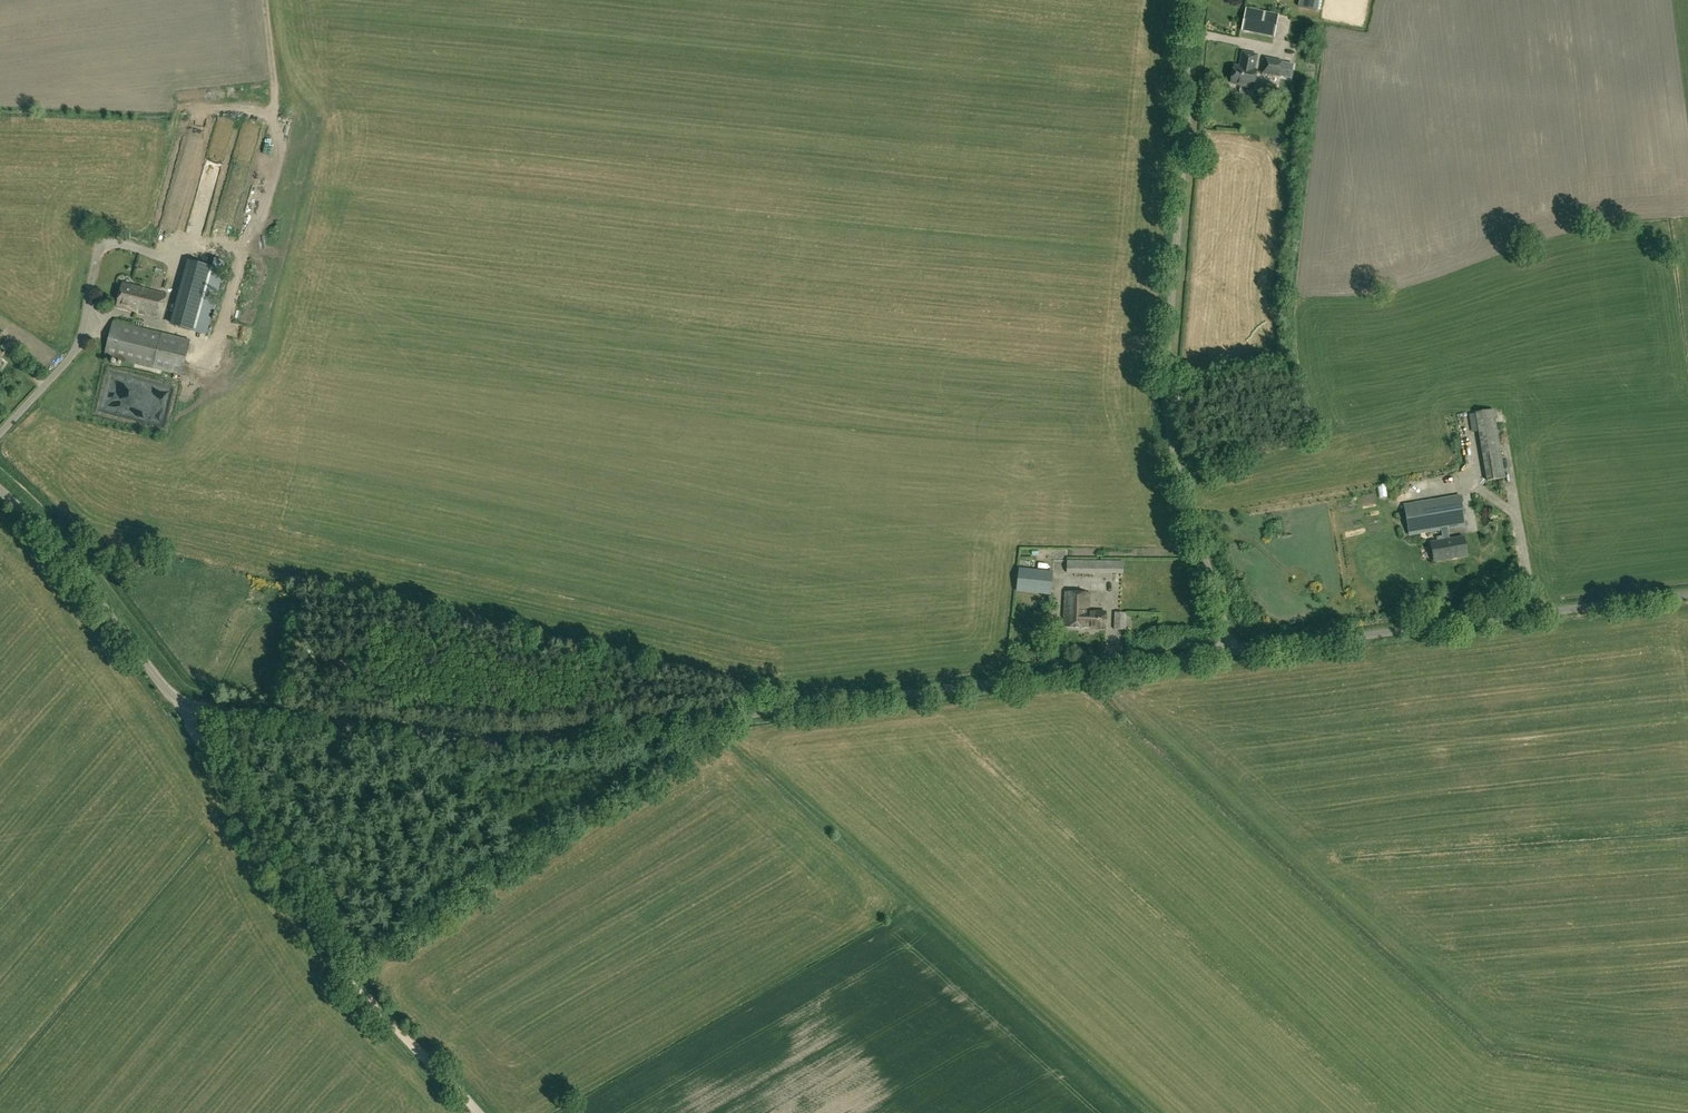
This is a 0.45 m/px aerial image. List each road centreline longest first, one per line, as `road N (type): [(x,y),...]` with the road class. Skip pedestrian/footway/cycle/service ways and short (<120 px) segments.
road 1 (unclassified): [(1233,654),(525,740),(179,706),(100,594),(0,489)]
road 2 (unclassified): [(1233,654),(1165,419),(1198,0)]
road 3 (track): [(479,1112),(338,965),(179,706)]
road 4 (unclassified): [(1687,596),(1233,654)]

